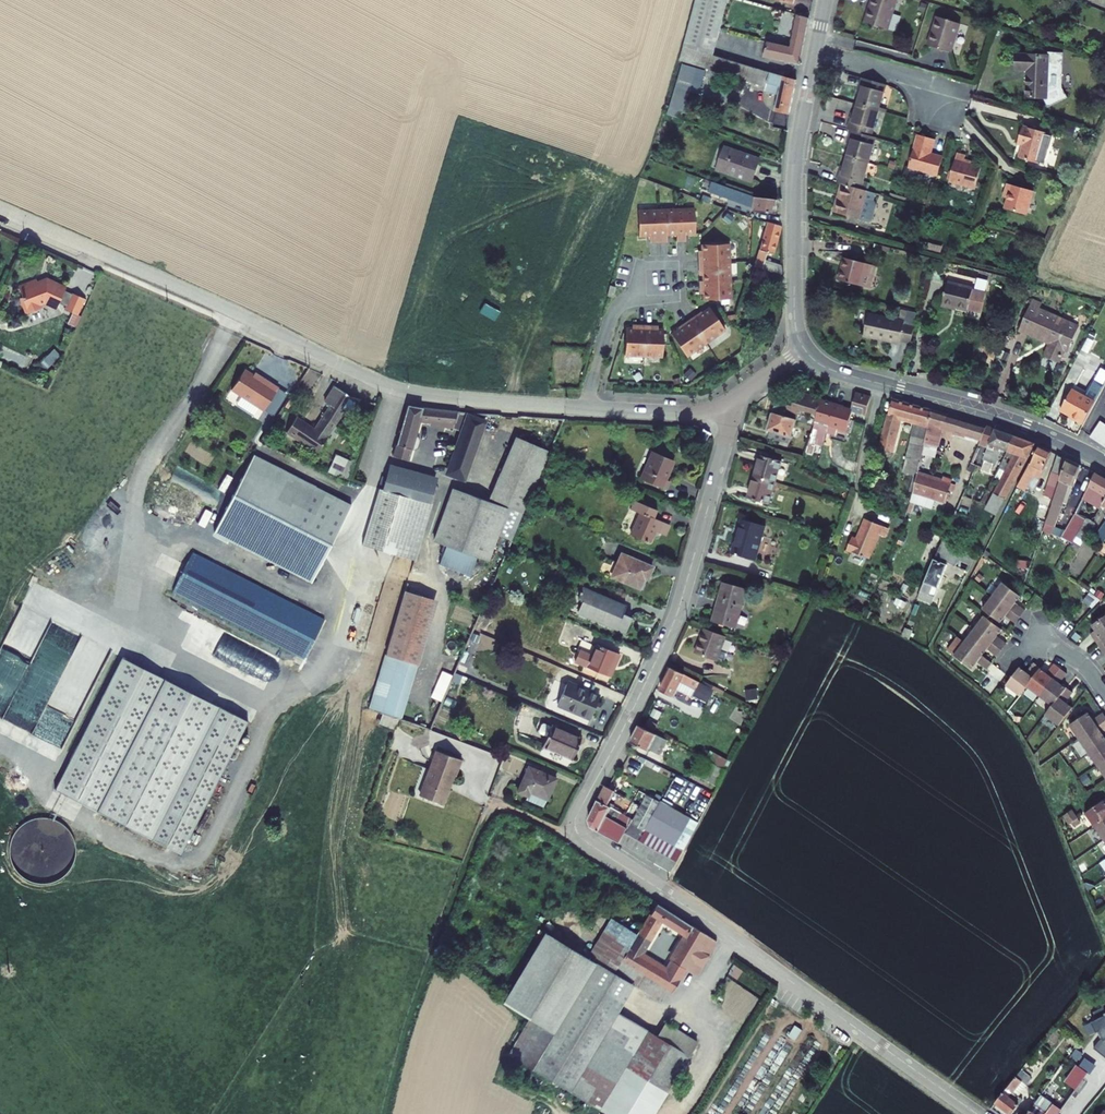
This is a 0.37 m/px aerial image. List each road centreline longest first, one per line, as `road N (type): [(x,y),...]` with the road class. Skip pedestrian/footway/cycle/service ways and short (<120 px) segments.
road 1 (residential): [(728,401),(728,430),(679,604),(576,816),(577,831),(977,1113)]
road 2 (residential): [(585,408),(386,385),(0,209)]
road 3 (tertiary): [(805,347),(834,371),(994,415),(1104,463)]
road 4 (tertiary): [(815,50),(793,198),(794,309),(805,347)]
road 5 (residential): [(585,408),(616,311),(662,283)]
road 6 (residential): [(815,50),(958,90)]
road 7 (residential): [(728,401),(682,413),(585,408)]

